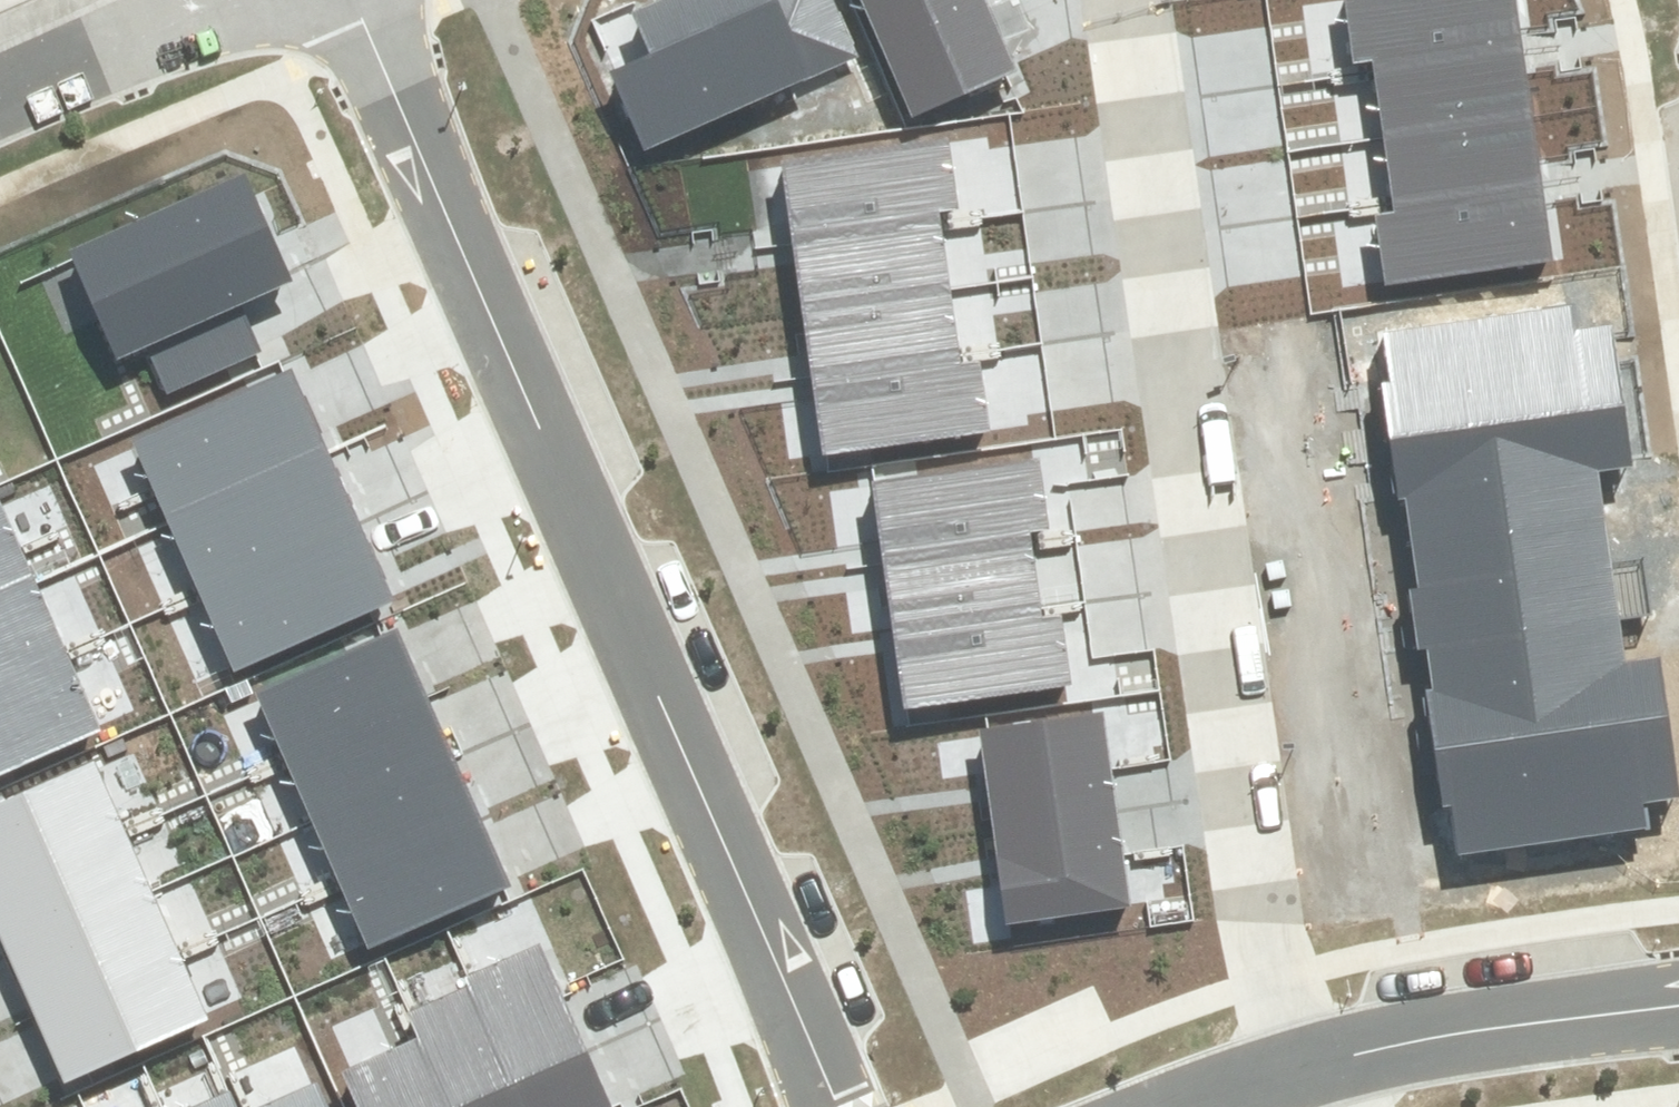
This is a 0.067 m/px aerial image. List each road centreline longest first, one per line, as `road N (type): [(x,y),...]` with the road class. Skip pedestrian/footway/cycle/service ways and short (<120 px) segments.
road 1 (residential): [(832,1106),(349,0)]
road 2 (residential): [(1288,1072),(1126,0)]
road 3 (residential): [(1330,1060),(1477,1031),(1678,1006)]
road 4 (residential): [(206,0),(0,93)]

